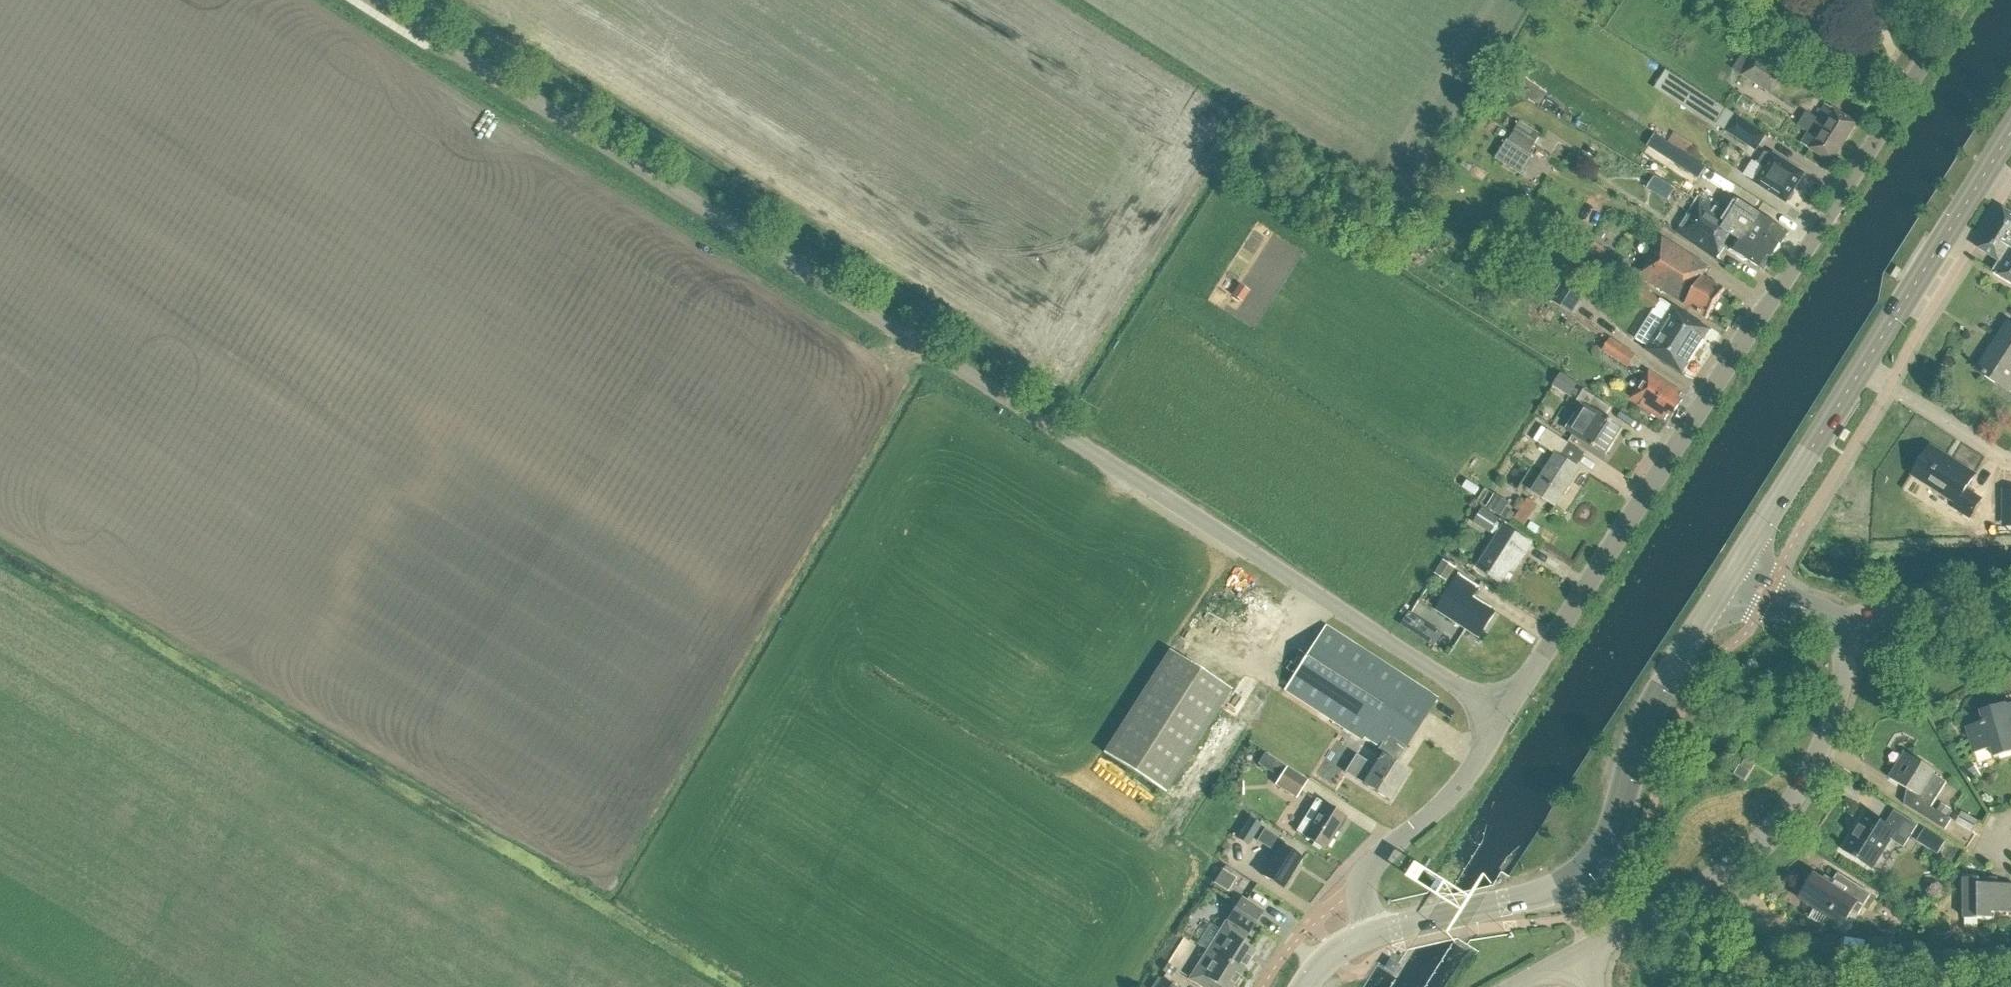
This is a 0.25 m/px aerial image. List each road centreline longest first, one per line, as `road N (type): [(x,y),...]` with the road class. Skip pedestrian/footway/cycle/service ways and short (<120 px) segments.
road 1 (unclassified): [(1503,715),(373,0)]
road 2 (unclassified): [(1503,715),(1965,0)]
road 3 (primary): [(1370,935),(1554,889),(1587,870),(1606,844),(1664,682),(1733,577)]
road 4 (unclassified): [(1584,953),(1722,873),(1793,802),(1837,702),(1845,650),(1837,626)]
road 5 (primary): [(1861,372),(2010,134)]
road 6 (unclassified): [(1370,935),(1361,898),(1367,870),(1461,787),(1503,715)]
road 7 (primary): [(1733,577),(1861,372)]
road 8 (unclassified): [(1837,626),(1871,606),(2010,605)]
road 9 (residential): [(2010,458),(1889,388)]

